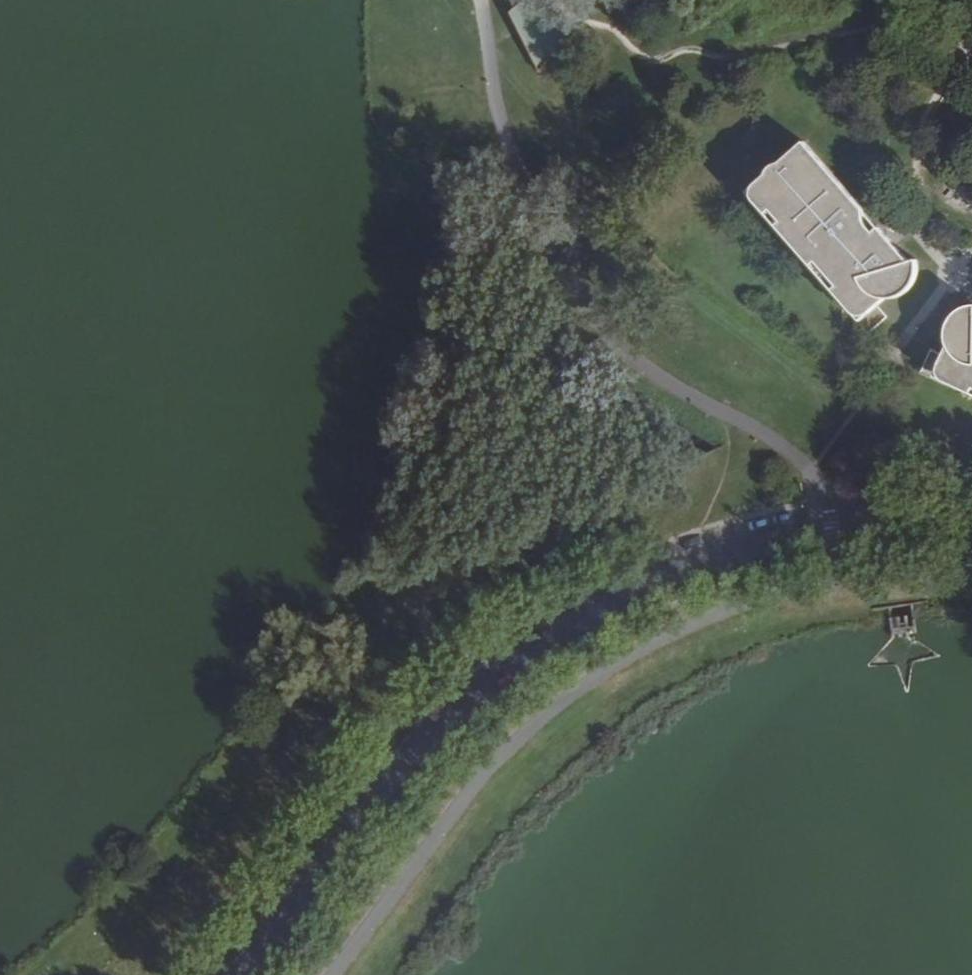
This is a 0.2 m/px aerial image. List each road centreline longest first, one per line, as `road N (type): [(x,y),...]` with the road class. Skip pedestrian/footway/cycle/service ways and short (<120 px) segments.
road 1 (residential): [(971,525),(835,530),(743,552),(636,588),(551,635),(467,703),(361,820),(244,974)]

